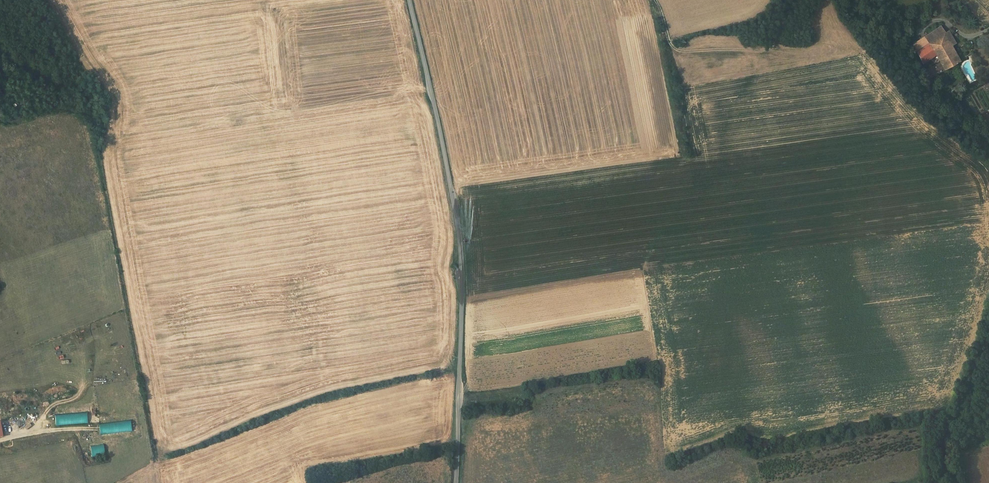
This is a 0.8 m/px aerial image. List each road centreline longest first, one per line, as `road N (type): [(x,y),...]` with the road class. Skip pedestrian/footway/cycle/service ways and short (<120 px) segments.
road 1 (unclassified): [(408,0),(455,215),(455,482)]
road 2 (track): [(654,0),(679,57),(770,48),(783,14)]

